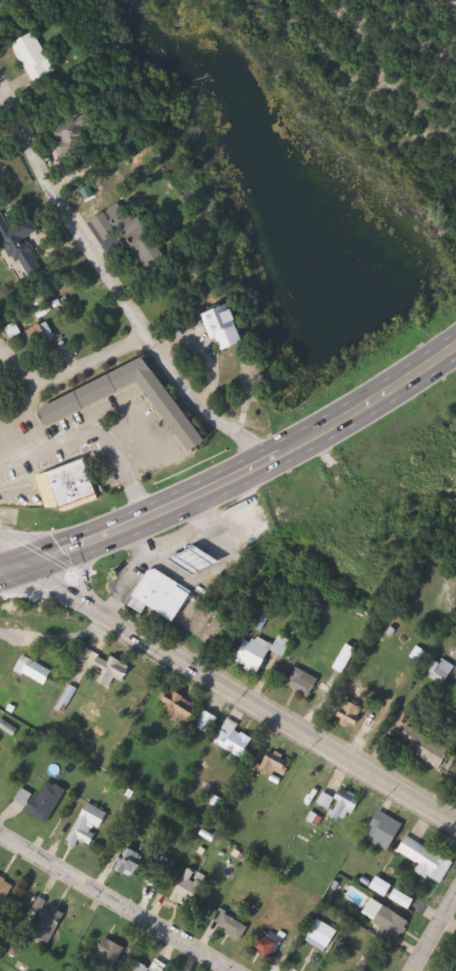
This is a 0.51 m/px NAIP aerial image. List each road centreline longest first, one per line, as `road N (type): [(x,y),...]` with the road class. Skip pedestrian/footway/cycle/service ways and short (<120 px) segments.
road 1 (trunk): [(0,573),(153,521),(279,462),(455,356)]
road 2 (primary): [(455,823),(24,566)]
road 3 (residential): [(279,462),(215,419),(187,388),(31,153),(0,73)]
road 4 (residential): [(244,970),(0,831)]
road 5 (residential): [(149,335),(53,384),(0,348)]

